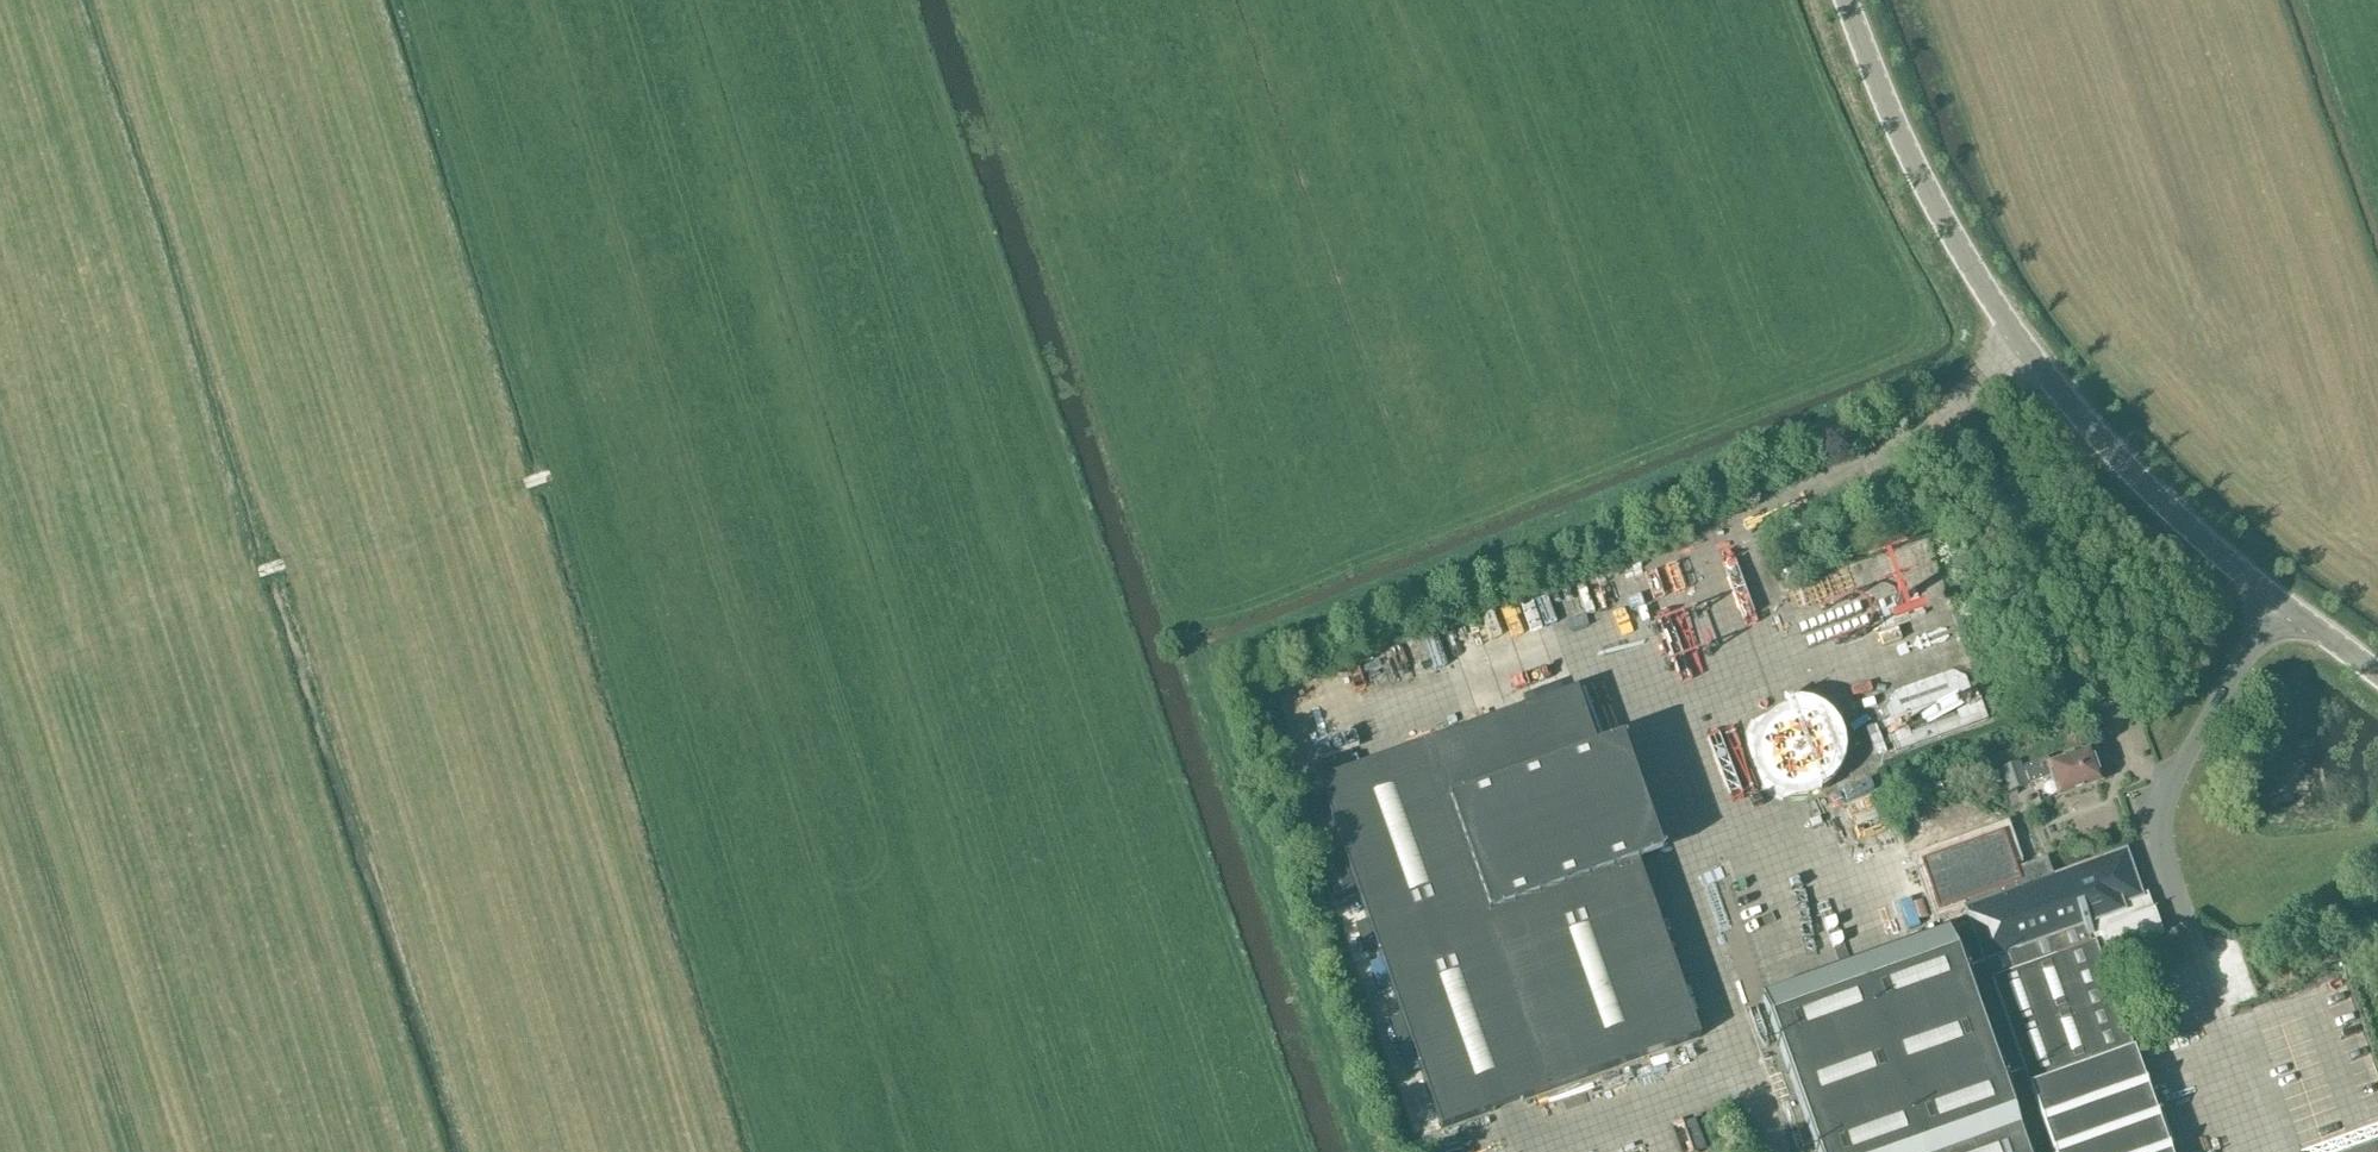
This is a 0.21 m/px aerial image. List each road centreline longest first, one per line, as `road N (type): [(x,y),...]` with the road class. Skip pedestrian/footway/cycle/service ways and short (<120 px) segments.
road 1 (unclassified): [(1843,0),(1901,151),(2029,370),(2186,527),(2377,675)]

